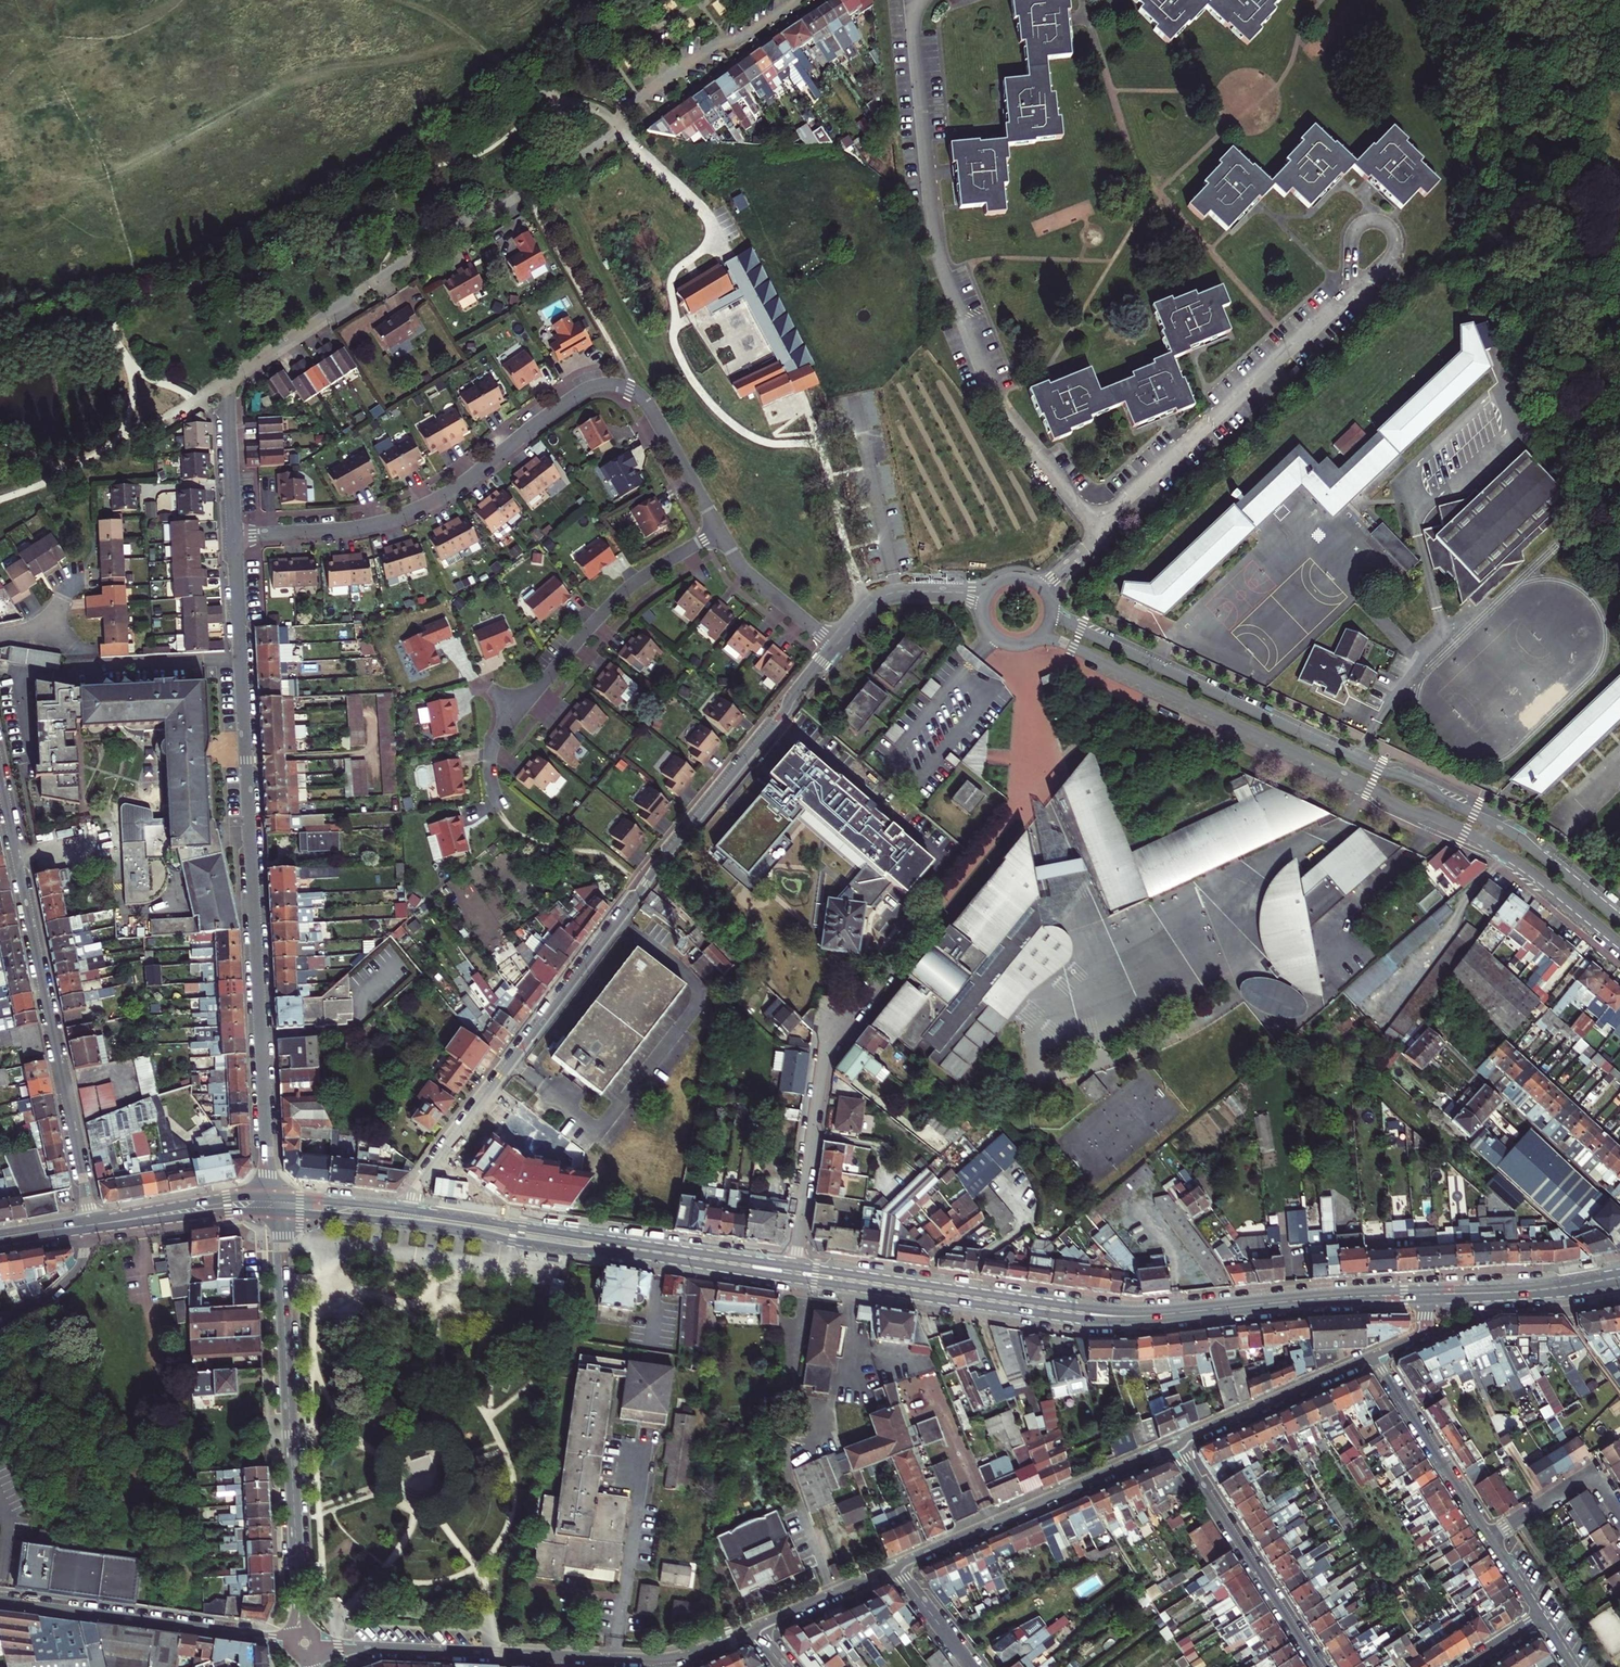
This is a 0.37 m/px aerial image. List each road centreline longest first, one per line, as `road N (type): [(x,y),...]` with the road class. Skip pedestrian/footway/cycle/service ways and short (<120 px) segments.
road 1 (residential): [(835,645),(655,869),(406,1210)]
road 2 (residential): [(230,381),(441,236),(594,148),(614,132),(621,110),(798,0)]
road 3 (residential): [(1033,640),(1059,641),(1371,787),(1402,808),(1445,822),(1515,860),(1619,944)]
road 4 (residential): [(235,537),(270,1193)]
road 5 (residential): [(1619,921),(1502,829),(1081,630),(1050,602)]
road 6 (residential): [(235,537),(346,530),(404,516),(449,492),(585,389),(608,385),(644,400),(720,531)]
road 7 (residential): [(0,775),(91,1218)]
road 8 (residential): [(317,1651),(653,1658),(755,1630)]
road 9 (tertiary): [(302,1633),(278,1211)]
road 10 (secondary): [(791,1266),(406,1210)]
road 11 (secondary): [(404,1222),(789,1277)]
road 12 (residential): [(925,928),(827,1043),(791,1266)]
road 13 (residential): [(720,531),(618,597),(495,741),(498,803)]
road 14 (residential): [(896,1566),(1176,1443)]
road 15 (residential): [(296,1636),(0,1599)]
road 16 (secondary): [(974,1303),(1123,1320),(1267,1304)]
road 17 (secondary): [(1267,1304),(1131,1312),(976,1292)]
road 18 (residential): [(1320,1666),(1176,1443)]
road 19 (residential): [(1619,1209),(1446,1048)]
road 20 (residential): [(1176,1443),(1372,1357)]
road 21 (residential): [(1372,1357),(1489,1536)]
road 22 (secondary): [(1619,1276),(1426,1294)]
road 23 (secondary): [(92,1229),(278,1211)]
road 24 (secondary): [(976,1292),(791,1266)]
road 25 (secondary): [(789,1277),(974,1303)]
road 26 (secondary): [(270,1193),(91,1218)]
road 27 (residential): [(986,599),(888,594),(835,645)]
road 28 (residential): [(1489,1536),(1594,1472),(1619,1510)]
road 29 (residential): [(720,531),(743,568),(835,645)]
road 30 (secondary): [(1426,1294),(1267,1304)]
road 31 (residential): [(230,381),(235,537)]
road 32 (residential): [(755,1630),(896,1566)]
road 33 (secondary): [(406,1210),(270,1193)]
road 34 (residential): [(92,1229),(65,1283),(0,1323)]
road 35 (secondary): [(278,1211),(404,1222)]
road 36 (residential): [(896,1566),(973,1666)]

